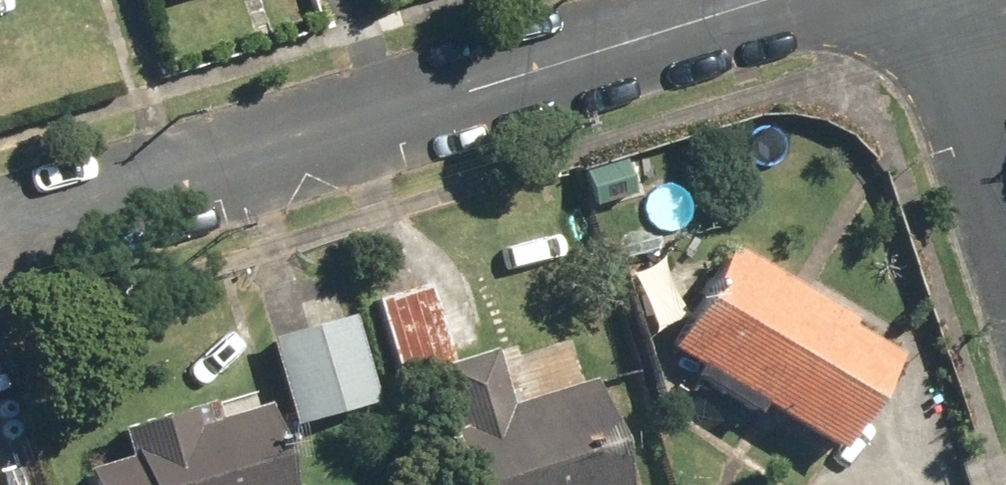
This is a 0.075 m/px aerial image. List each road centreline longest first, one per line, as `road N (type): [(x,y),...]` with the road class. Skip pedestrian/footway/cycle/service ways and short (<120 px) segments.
road 1 (residential): [(763,0),(0,239)]
road 2 (residential): [(937,0),(1005,210)]

